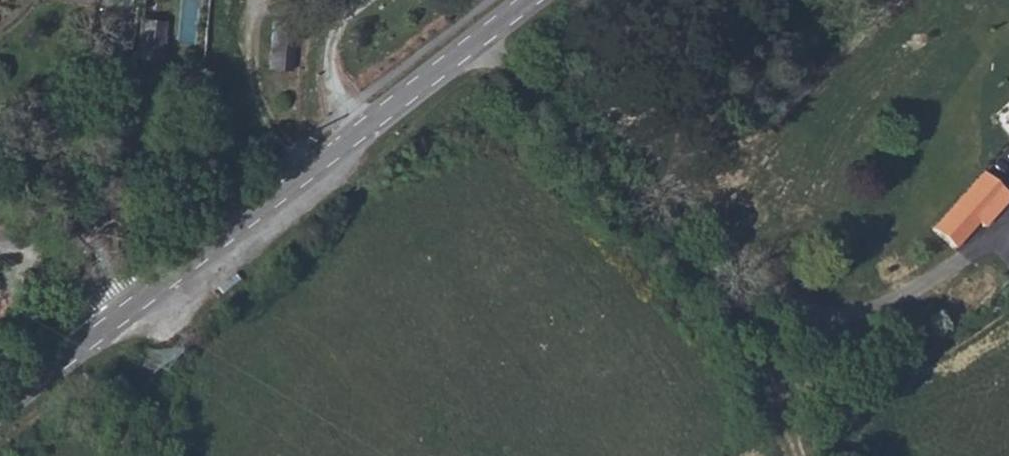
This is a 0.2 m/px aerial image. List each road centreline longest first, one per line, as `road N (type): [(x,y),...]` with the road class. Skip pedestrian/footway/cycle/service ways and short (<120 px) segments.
road 1 (track): [(478,35),(799,386),(795,455)]
road 2 (secondary): [(114,325),(524,0)]
road 3 (unclassified): [(114,325),(102,301),(101,261),(128,0)]
road 4 (unclassified): [(799,386),(939,292),(1008,231)]
road 5 (secondary): [(0,413),(114,325)]

